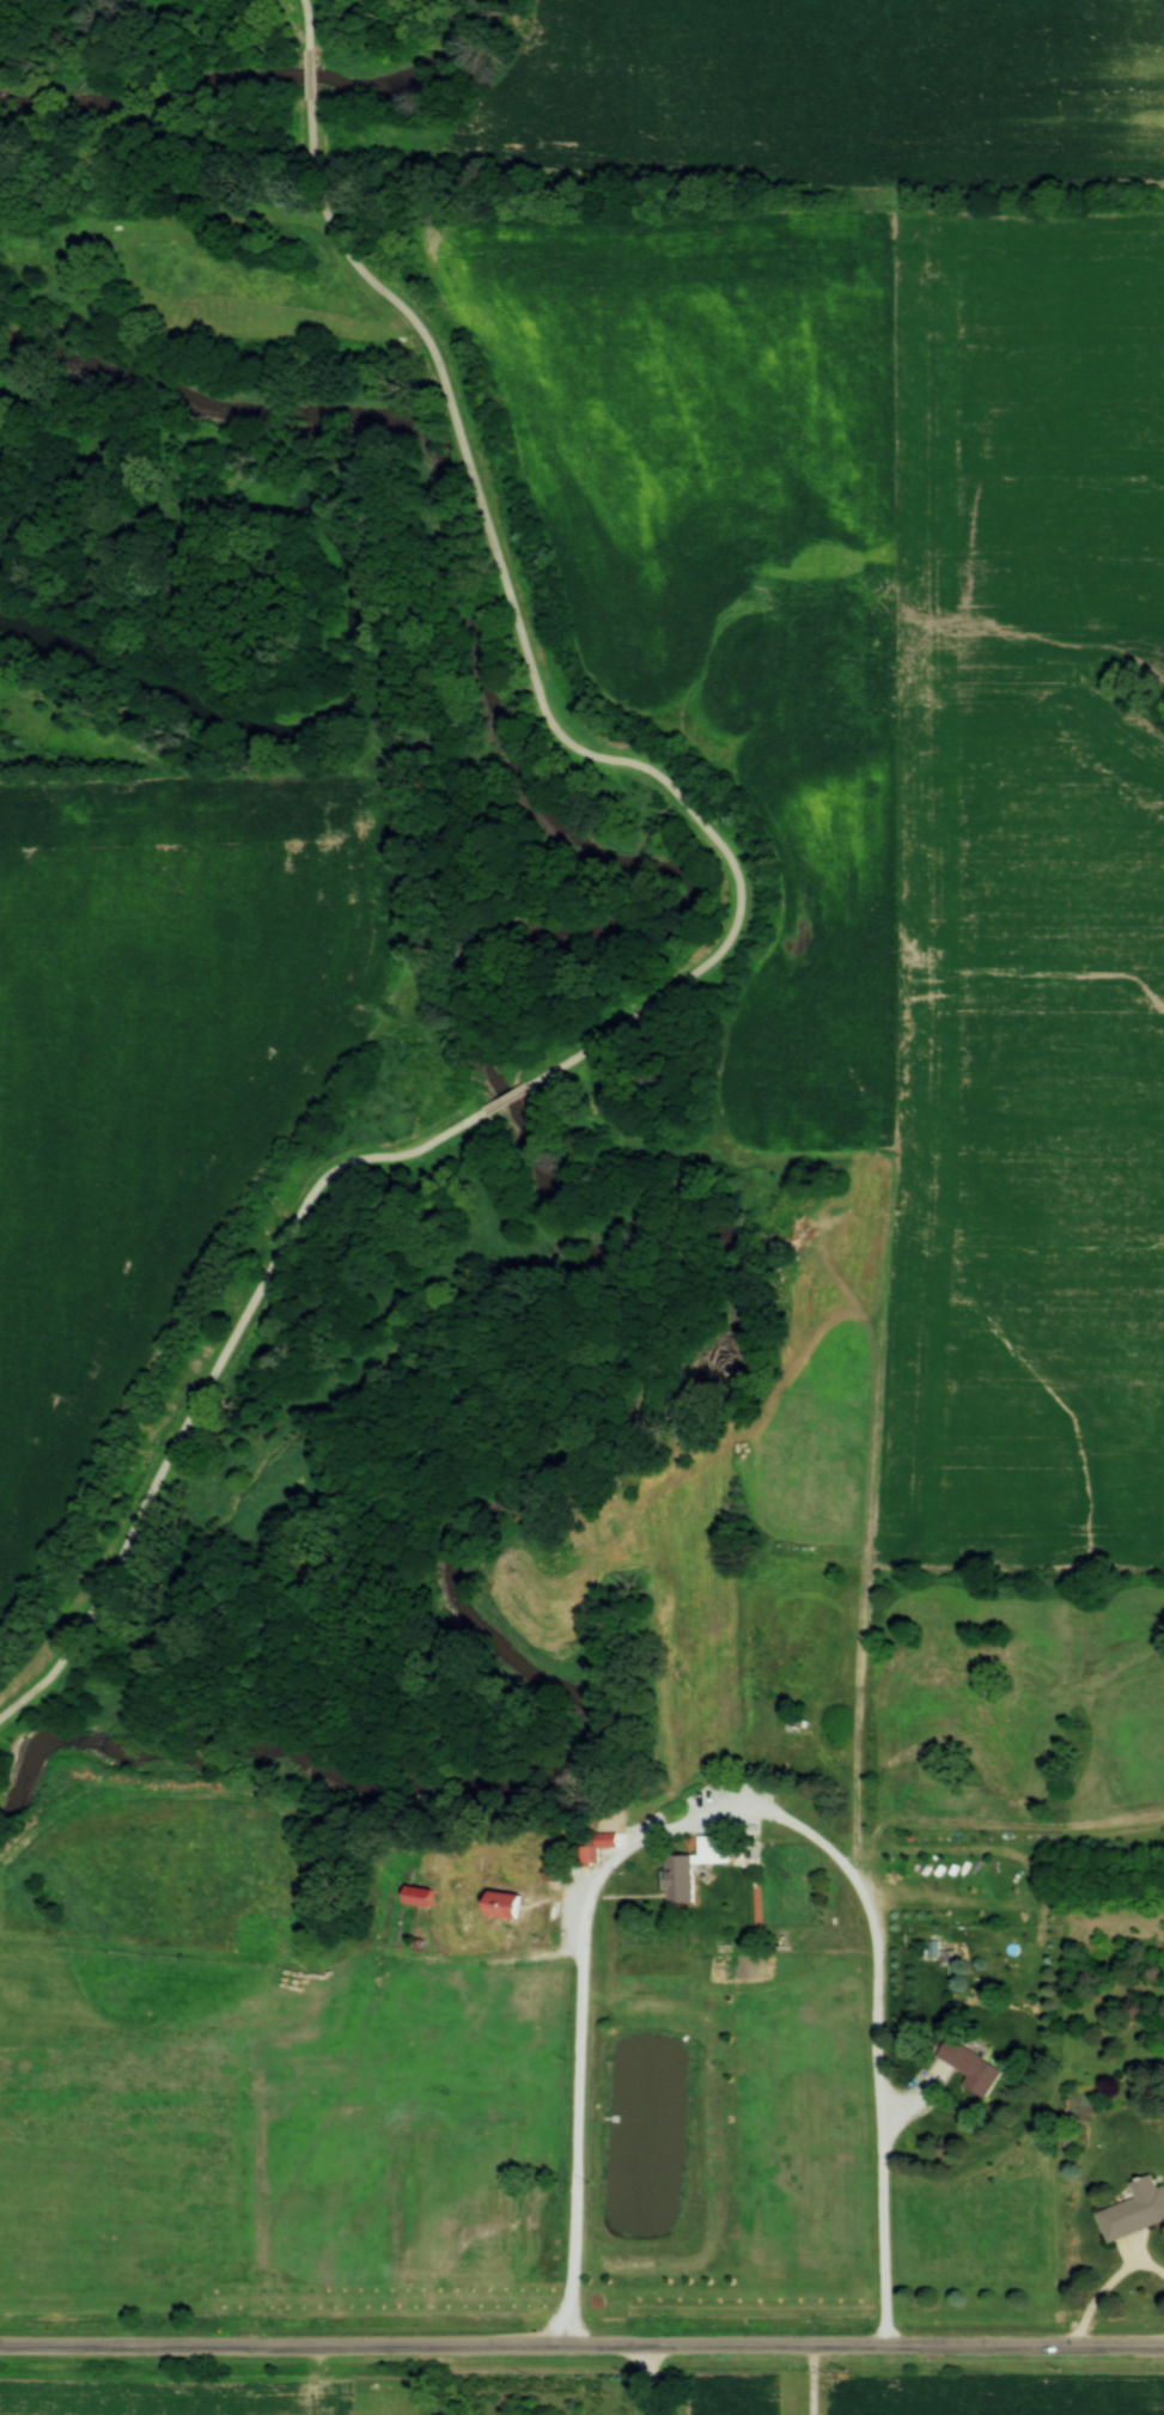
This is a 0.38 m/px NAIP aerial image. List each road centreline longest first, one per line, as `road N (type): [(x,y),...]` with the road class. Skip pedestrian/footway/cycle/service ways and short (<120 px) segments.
road 1 (residential): [(1163,2346),(0,2346)]

